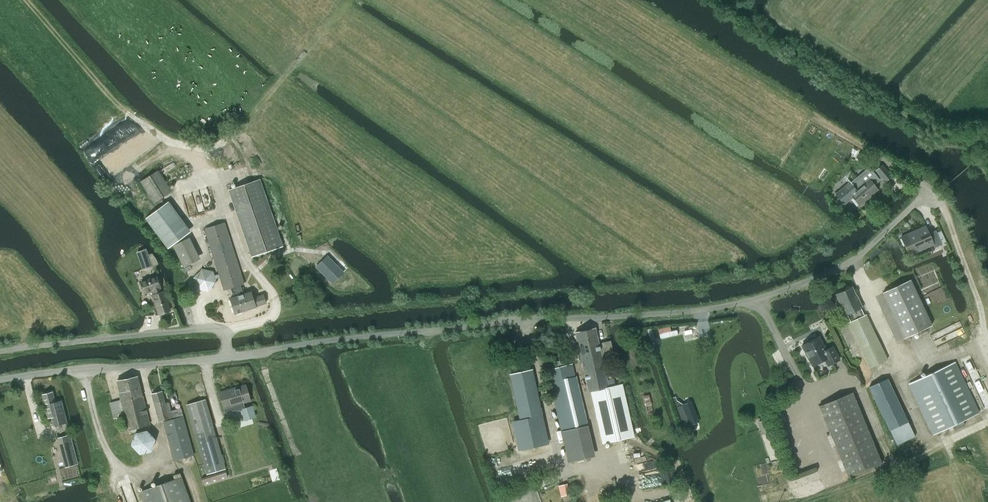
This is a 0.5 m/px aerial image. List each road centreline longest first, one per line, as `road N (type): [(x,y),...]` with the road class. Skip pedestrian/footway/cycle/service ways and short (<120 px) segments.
road 1 (unclassified): [(231,359),(513,321),(762,302),(853,263),(937,193)]
road 2 (track): [(967,501),(949,451),(932,443),(853,263)]
road 3 (track): [(25,0),(125,110),(199,151),(214,175)]
road 4 (unclassified): [(231,359),(227,330),(0,351)]
road 5 (track): [(682,501),(678,491),(602,459),(569,319)]
road 6 (unclassified): [(0,383),(231,359)]

